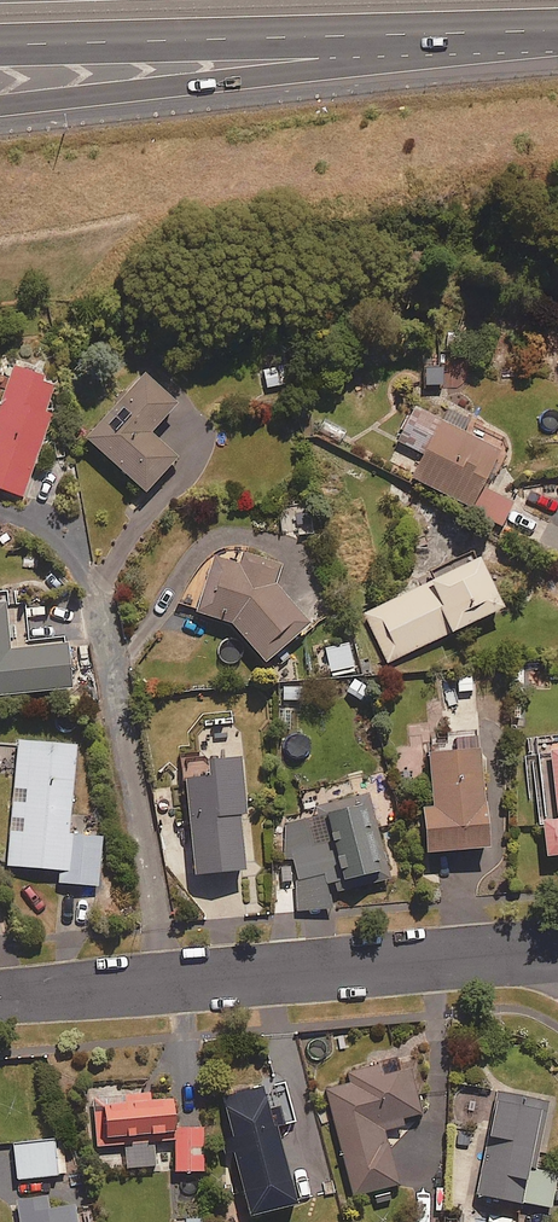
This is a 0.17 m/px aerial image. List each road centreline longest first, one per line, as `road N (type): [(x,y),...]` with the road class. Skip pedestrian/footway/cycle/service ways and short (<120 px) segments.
road 1 (residential): [(0,995),(557,951)]
road 2 (motorway): [(522,31),(388,60),(0,106)]
road 3 (motorway): [(522,31),(0,45)]

